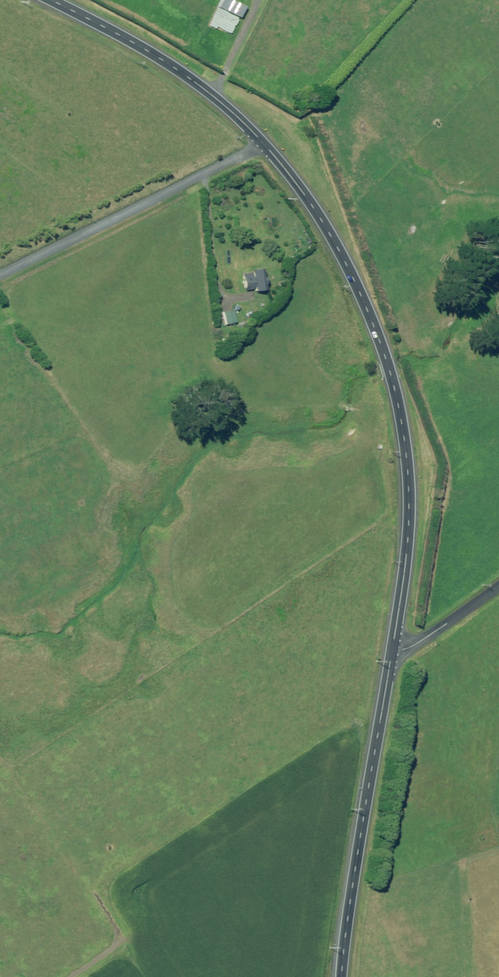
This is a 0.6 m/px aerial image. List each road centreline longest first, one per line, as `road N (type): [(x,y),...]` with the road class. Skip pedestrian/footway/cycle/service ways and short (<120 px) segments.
road 1 (tertiary): [(265,144),(348,266),(398,399),(410,523),(393,650)]
road 2 (tertiary): [(393,650),(343,976)]
road 3 (unclassified): [(265,144),(0,276)]
road 4 (tertiary): [(50,0),(179,71),(265,144)]
road 5 (unclassified): [(393,650),(415,645),(498,586)]

